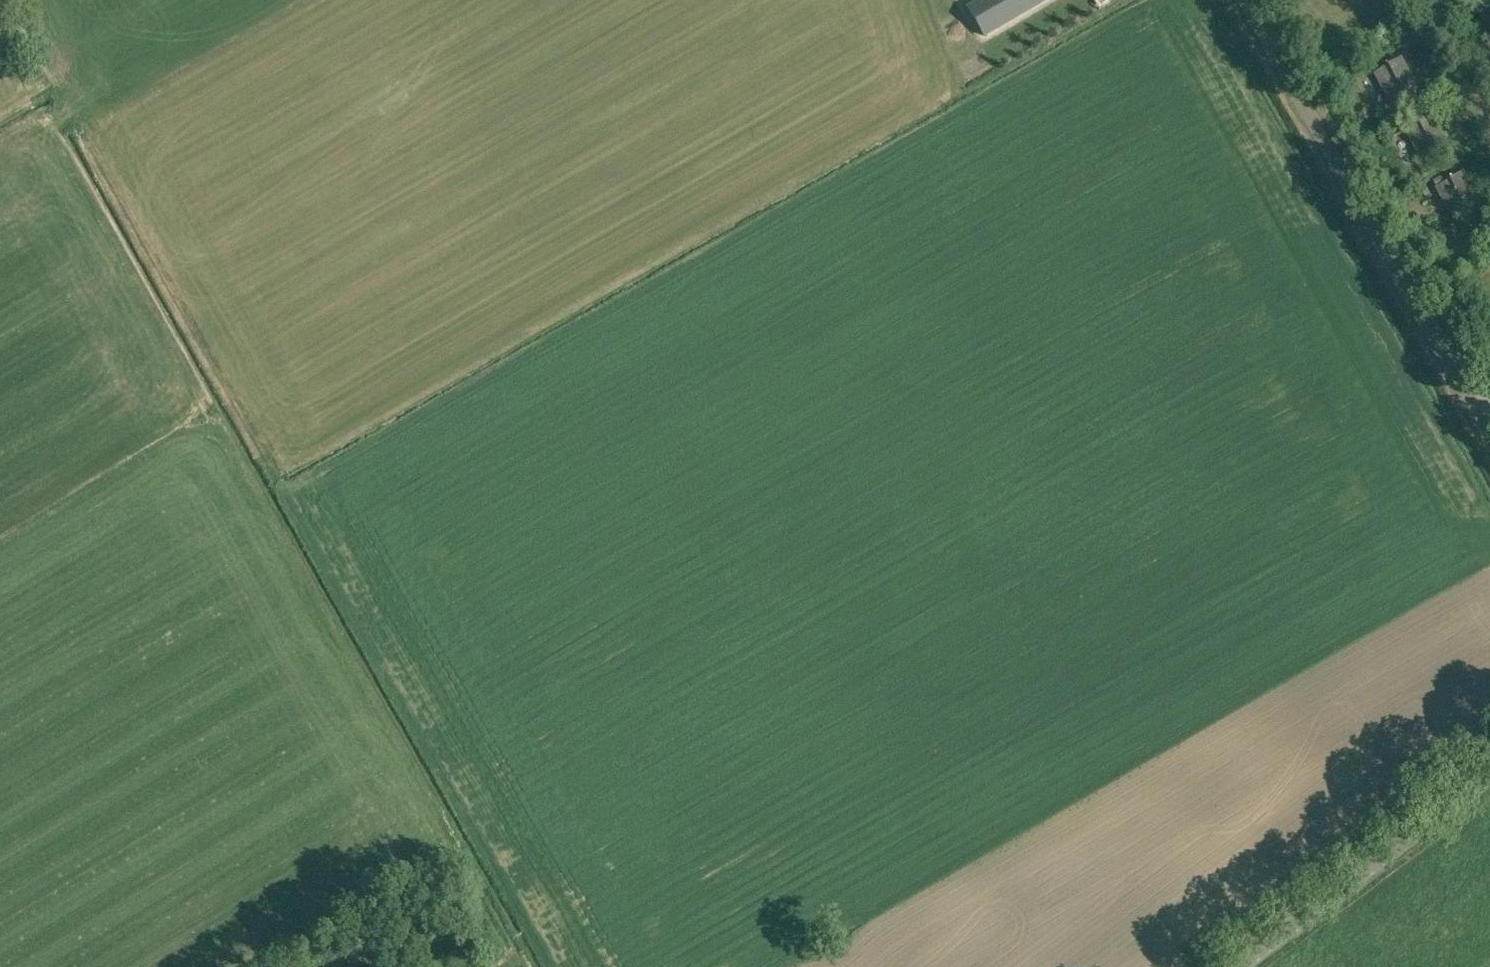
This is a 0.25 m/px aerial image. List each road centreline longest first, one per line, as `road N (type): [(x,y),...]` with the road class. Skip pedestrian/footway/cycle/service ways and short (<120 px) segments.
road 1 (unclassified): [(1489,431),(1247,0)]
road 2 (tertiary): [(1241,966),(1489,778)]

